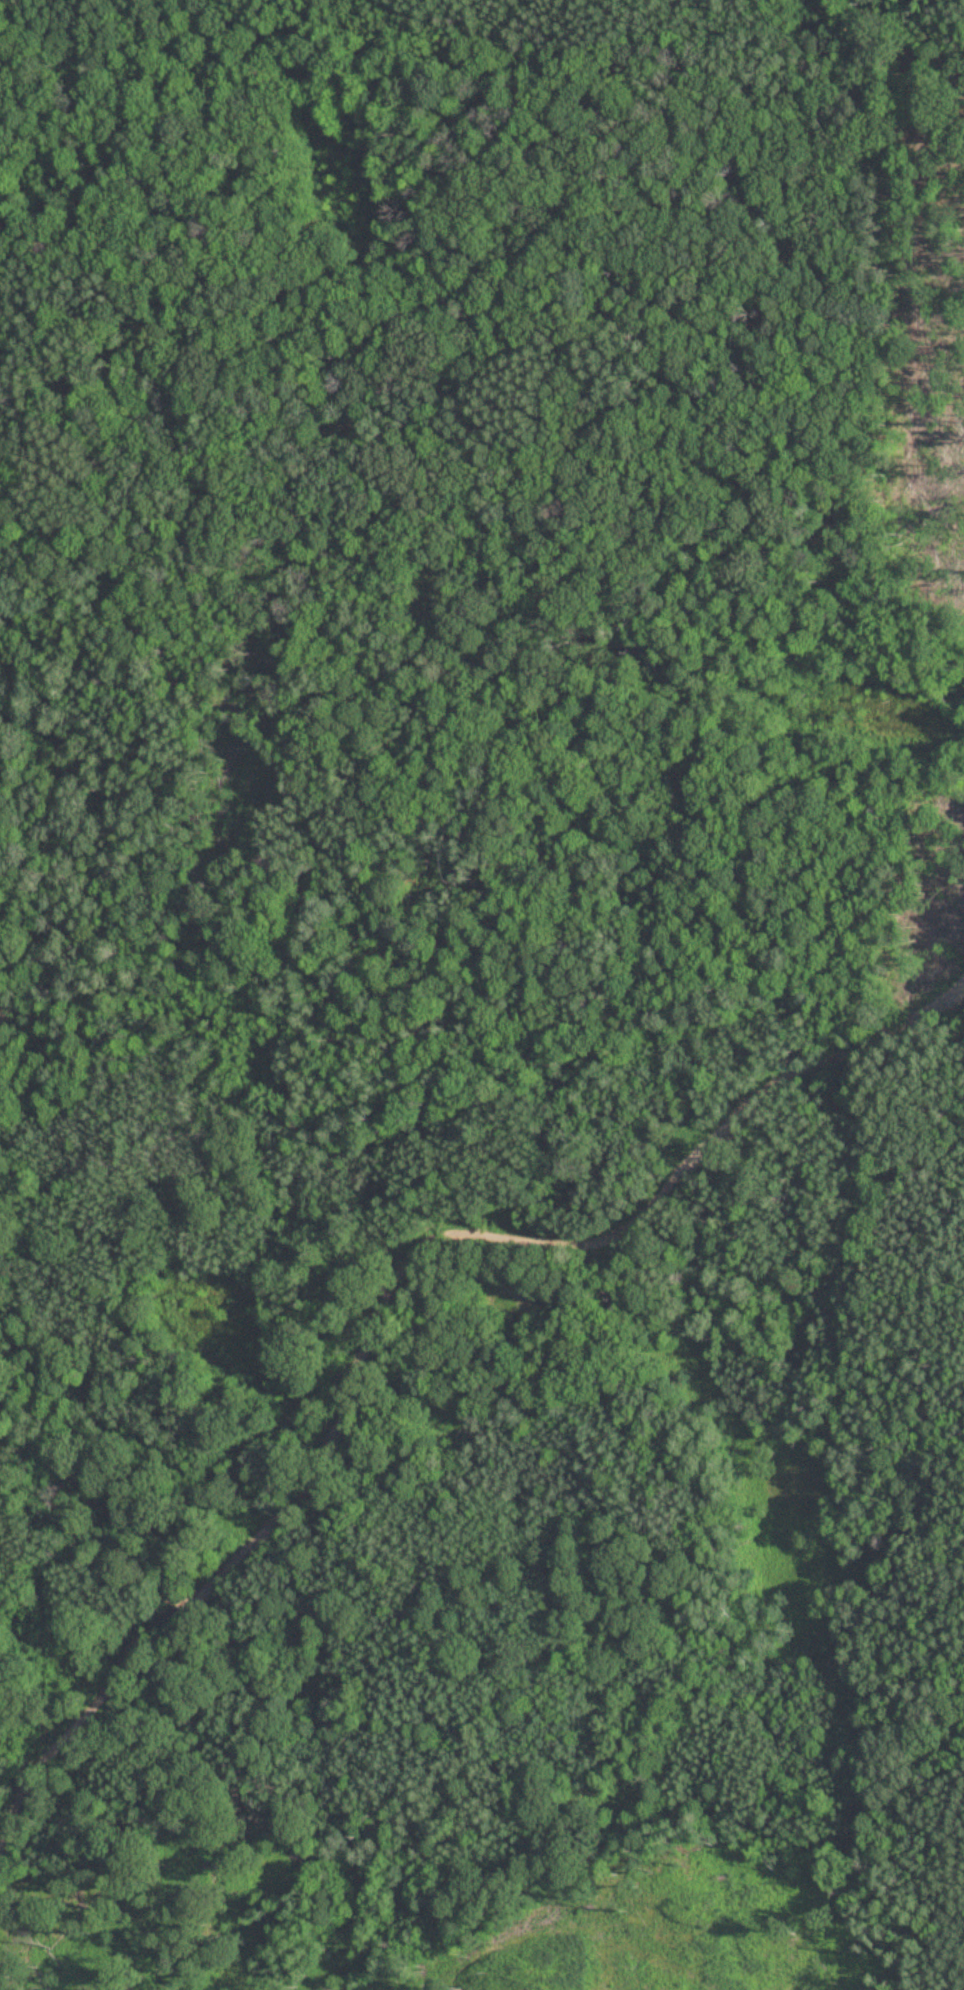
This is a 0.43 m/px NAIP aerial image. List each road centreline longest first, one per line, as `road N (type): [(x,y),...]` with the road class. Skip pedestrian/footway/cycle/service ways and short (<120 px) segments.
road 1 (track): [(0,1854),(30,1768),(95,1703),(125,1653),(301,1497),(328,1453),(400,1275),(424,1244),(454,1235),(590,1243),(635,1222),(764,1087),(963,983)]
road 2 (track): [(283,1265),(286,1113),(331,1009),(372,948),(370,910),(351,860),(309,786),(271,741),(212,706),(80,654),(0,590)]

